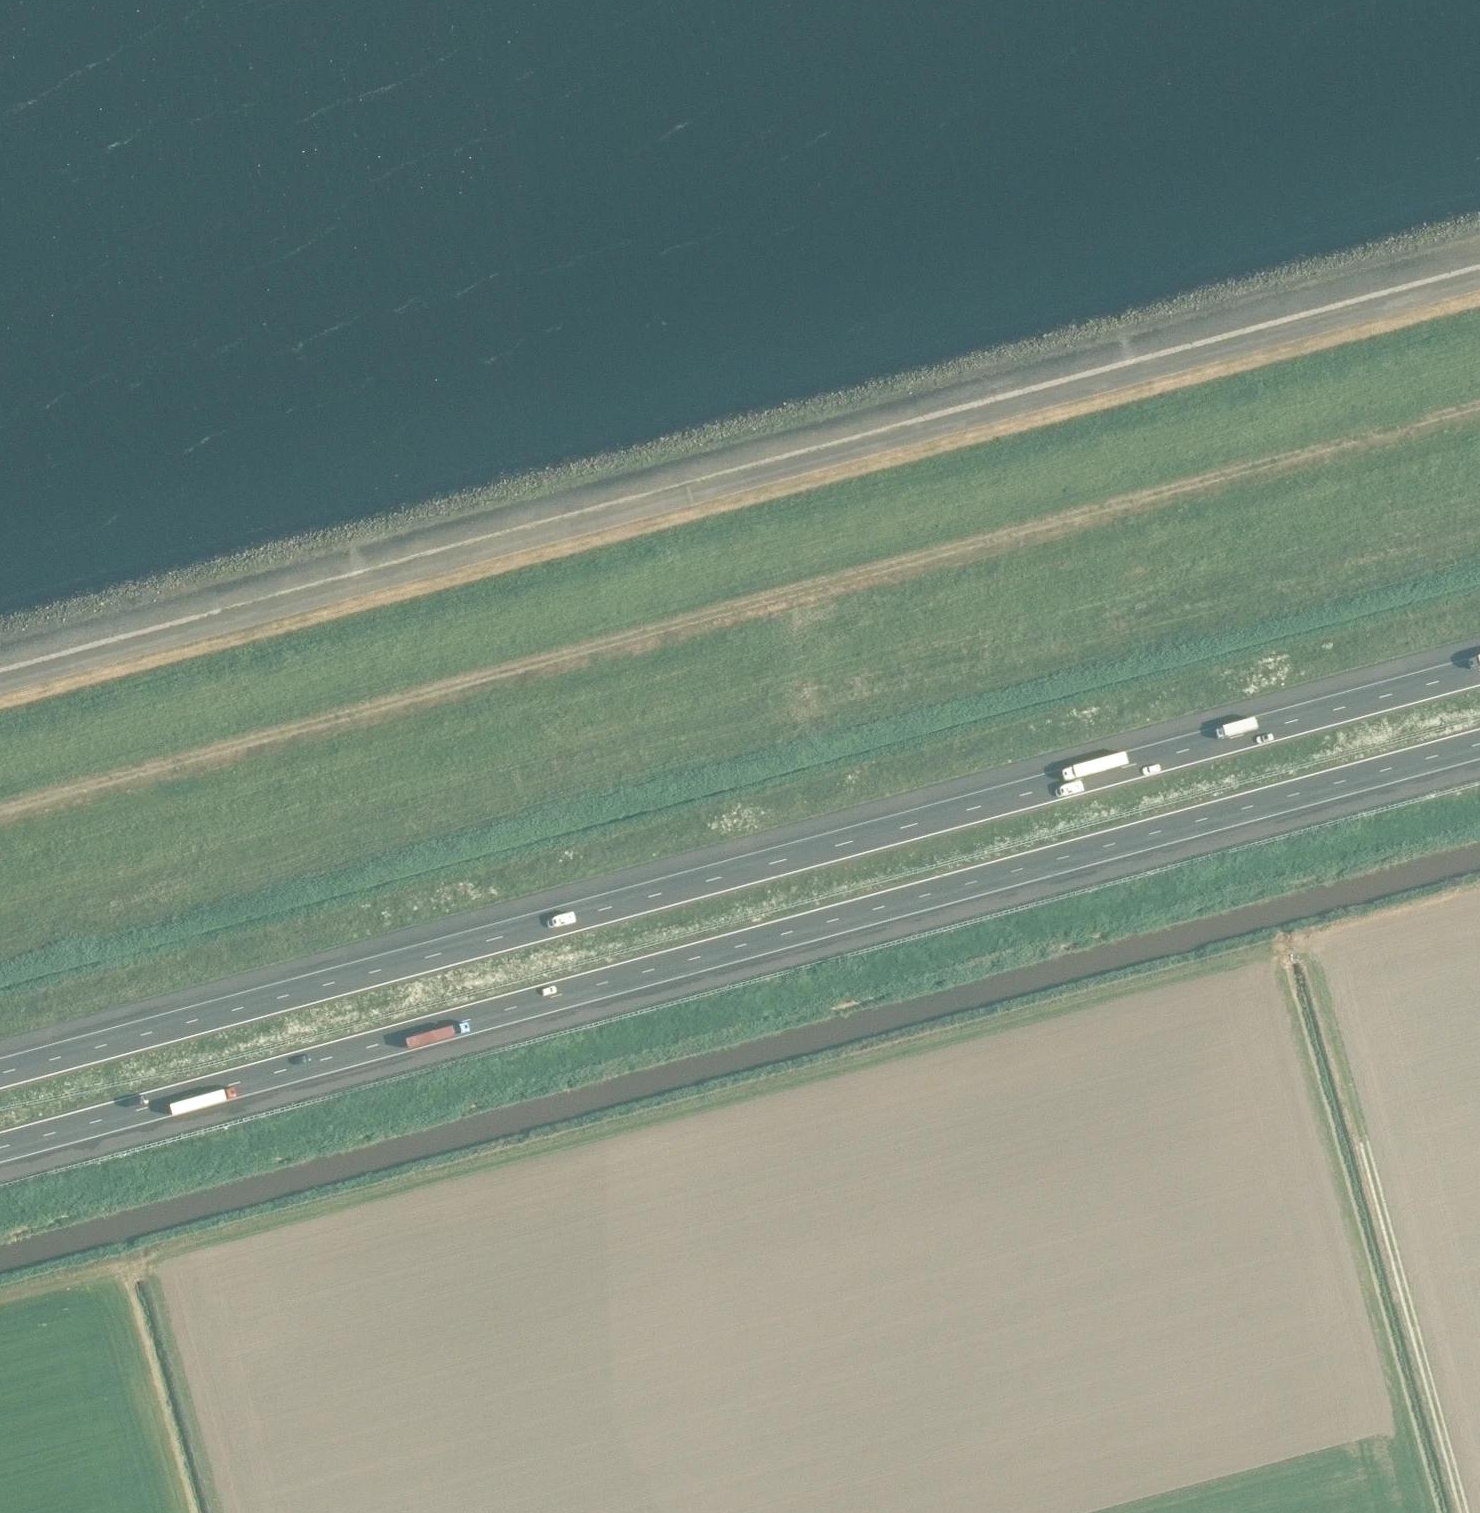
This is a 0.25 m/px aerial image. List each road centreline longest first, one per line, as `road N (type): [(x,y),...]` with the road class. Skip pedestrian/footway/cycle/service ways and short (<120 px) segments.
road 1 (track): [(0,804),(1479,396)]
road 2 (motorway): [(1479,666),(0,1069)]
road 3 (motorway): [(0,1143),(1479,740)]

